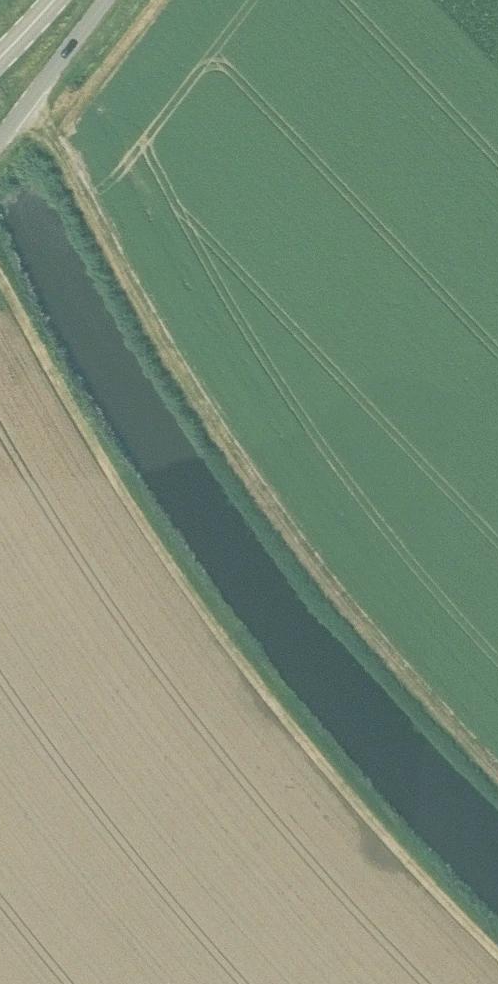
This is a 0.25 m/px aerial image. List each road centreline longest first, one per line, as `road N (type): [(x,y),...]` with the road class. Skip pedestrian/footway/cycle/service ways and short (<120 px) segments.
road 1 (unclassified): [(0,138),(105,0)]

